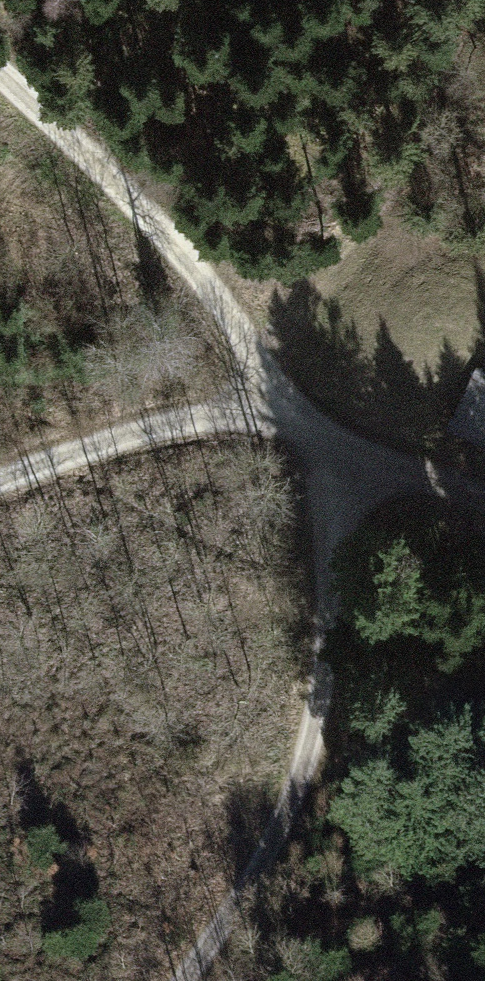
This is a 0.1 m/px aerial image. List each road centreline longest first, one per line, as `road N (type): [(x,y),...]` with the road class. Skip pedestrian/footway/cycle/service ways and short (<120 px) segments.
road 1 (track): [(177,980),(261,869),(317,734),(330,527),(285,414),(177,242),(0,71)]
road 2 (track): [(484,503),(285,414),(145,430),(0,483)]

